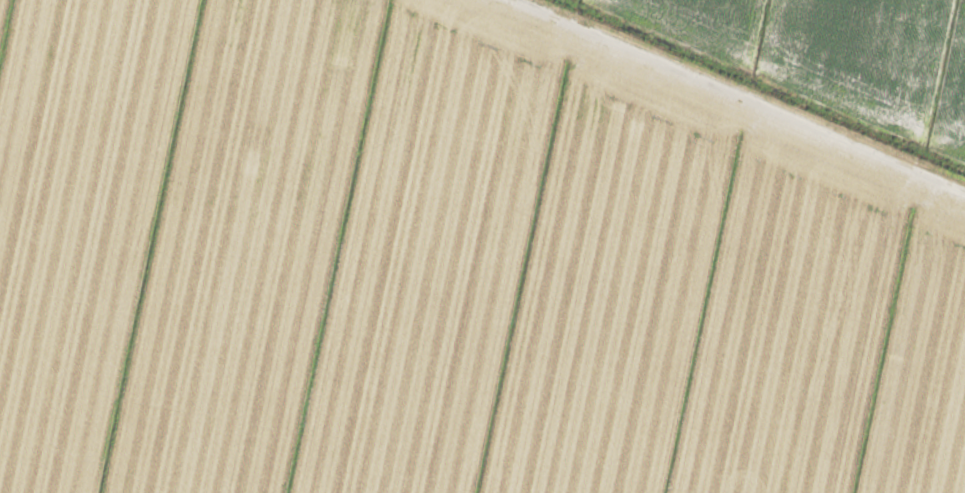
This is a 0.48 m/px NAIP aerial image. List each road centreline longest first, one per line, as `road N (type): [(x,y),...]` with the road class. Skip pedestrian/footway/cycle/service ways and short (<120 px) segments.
road 1 (track): [(964,186),(524,0)]

